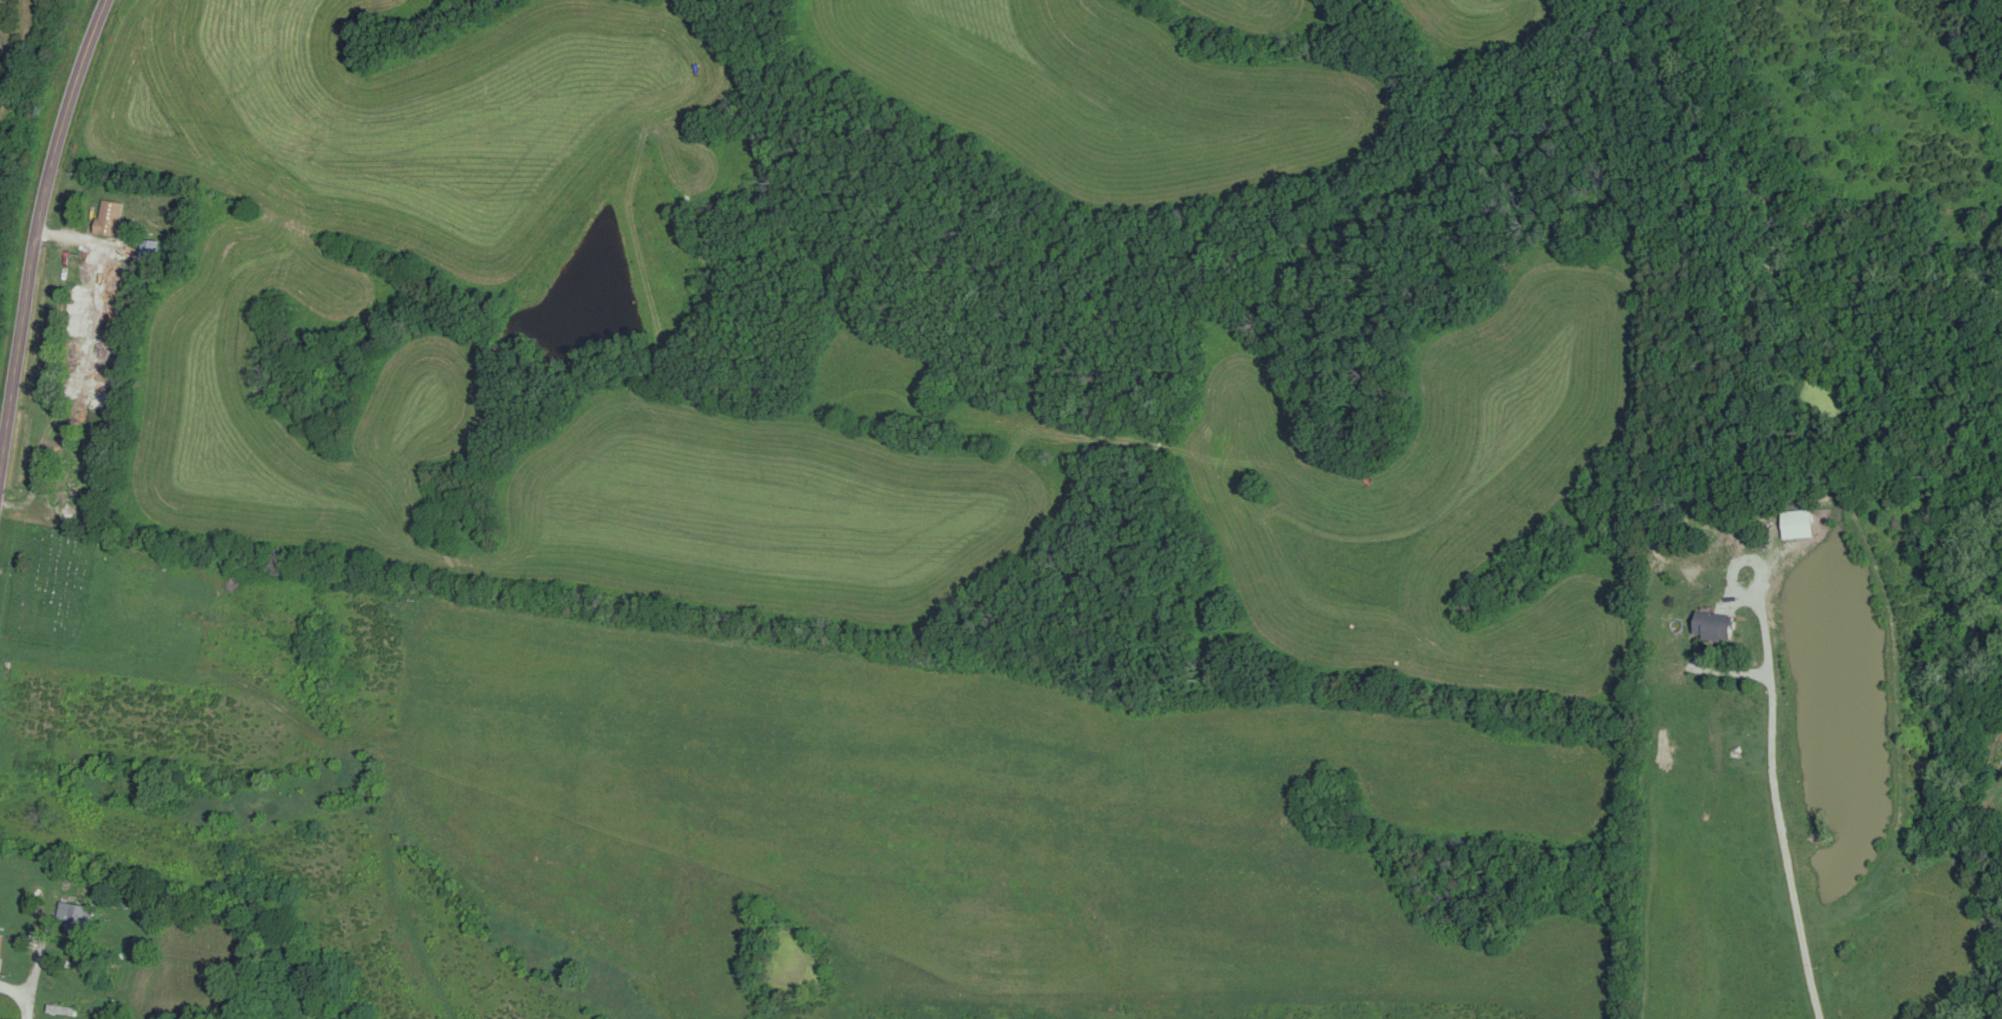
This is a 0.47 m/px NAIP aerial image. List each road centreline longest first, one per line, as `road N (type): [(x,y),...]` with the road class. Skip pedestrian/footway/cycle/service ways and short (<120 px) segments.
road 1 (secondary): [(0,513),(50,198),(114,0)]

